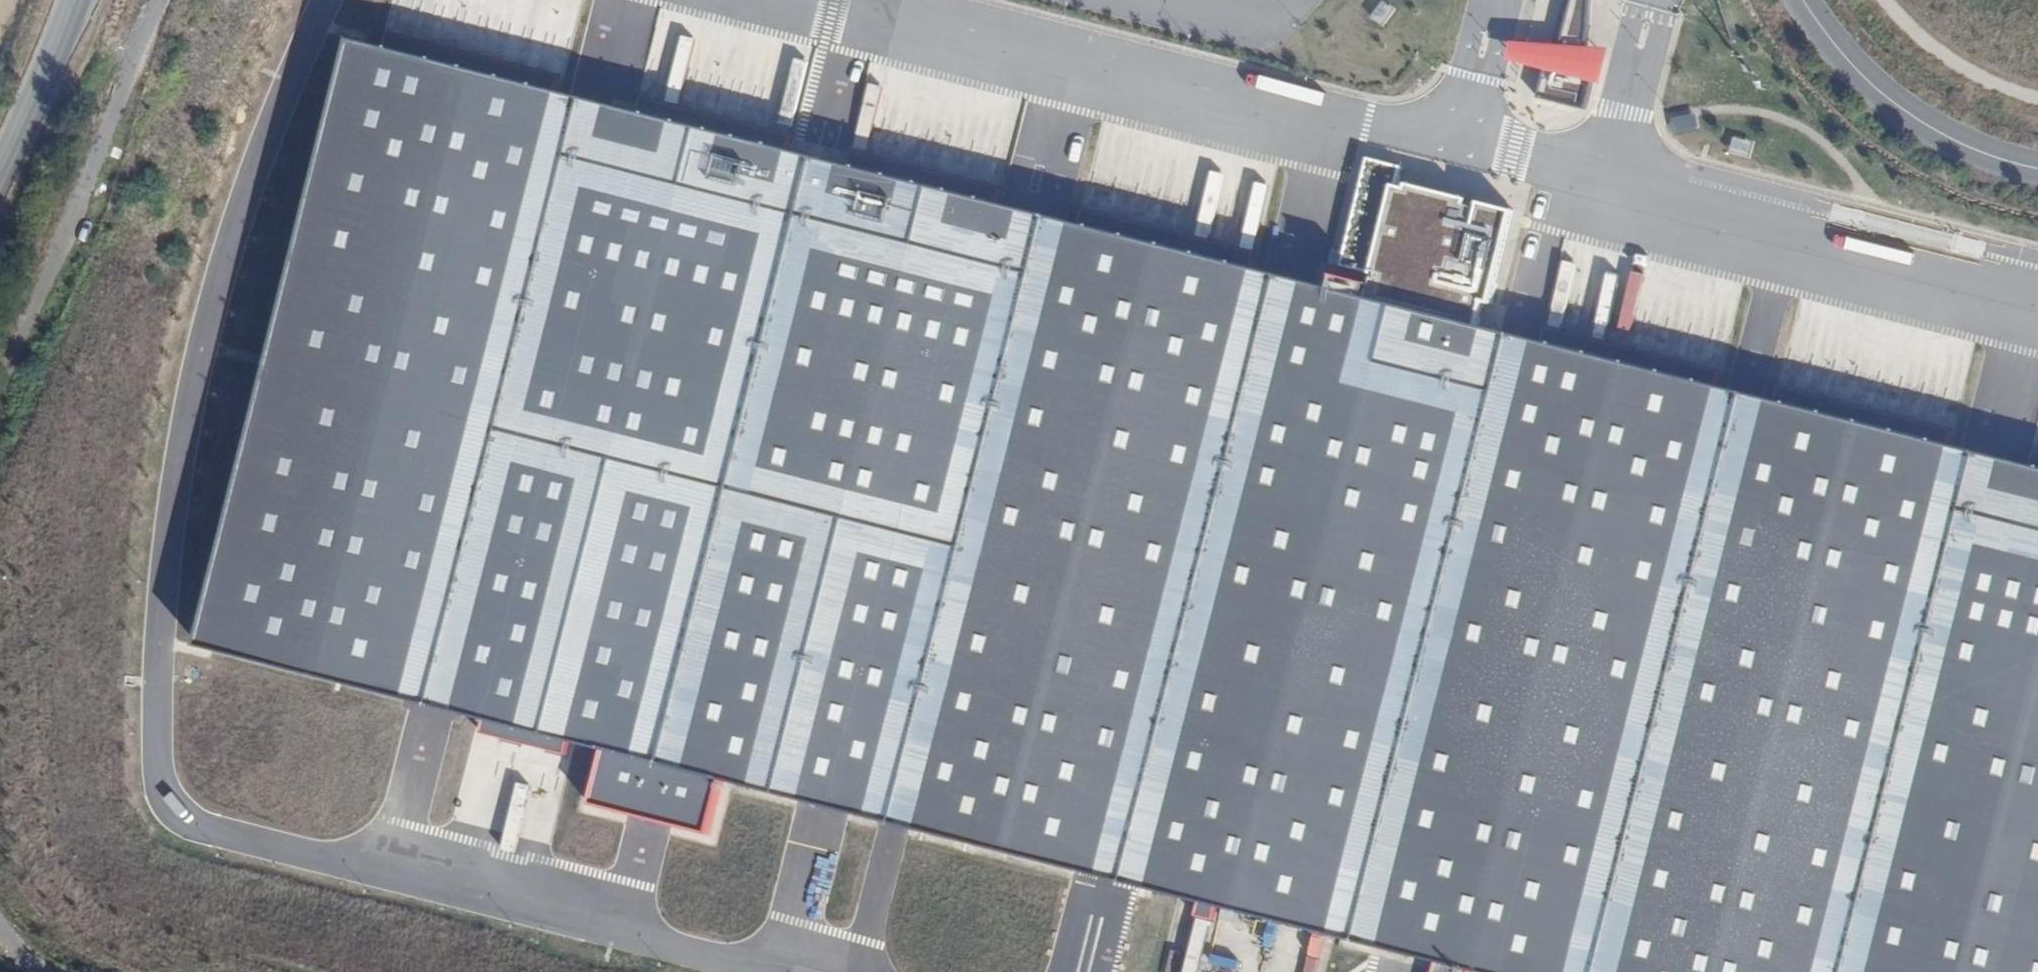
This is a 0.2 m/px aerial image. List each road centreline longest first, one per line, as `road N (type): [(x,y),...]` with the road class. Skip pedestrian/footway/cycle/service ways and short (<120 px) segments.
road 1 (unclassified): [(1805,0),(1842,51),(1915,116),(1984,152),(2037,167)]
road 2 (secondary): [(0,169),(73,0)]

